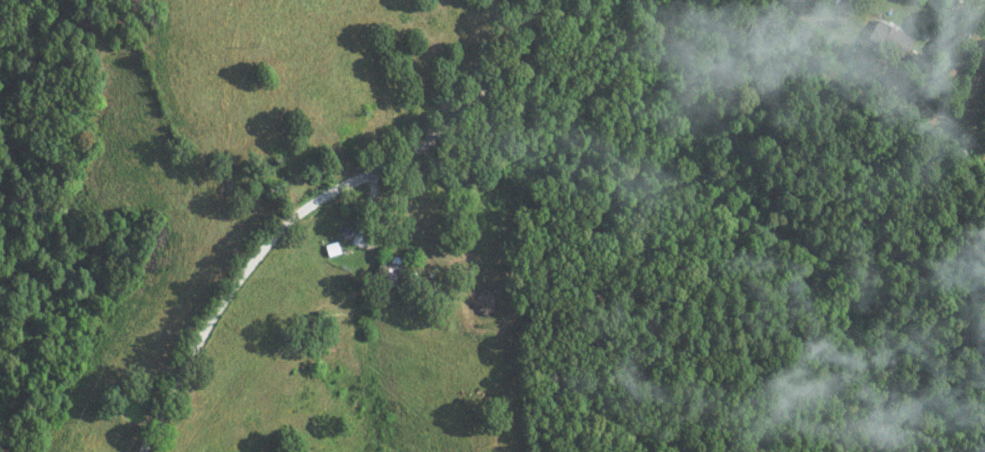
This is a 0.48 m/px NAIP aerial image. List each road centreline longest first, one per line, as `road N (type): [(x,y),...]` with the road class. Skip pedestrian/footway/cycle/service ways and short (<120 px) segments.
road 1 (residential): [(143,451),(191,356),(255,261),(300,211),(404,156),(496,79),(519,0)]

